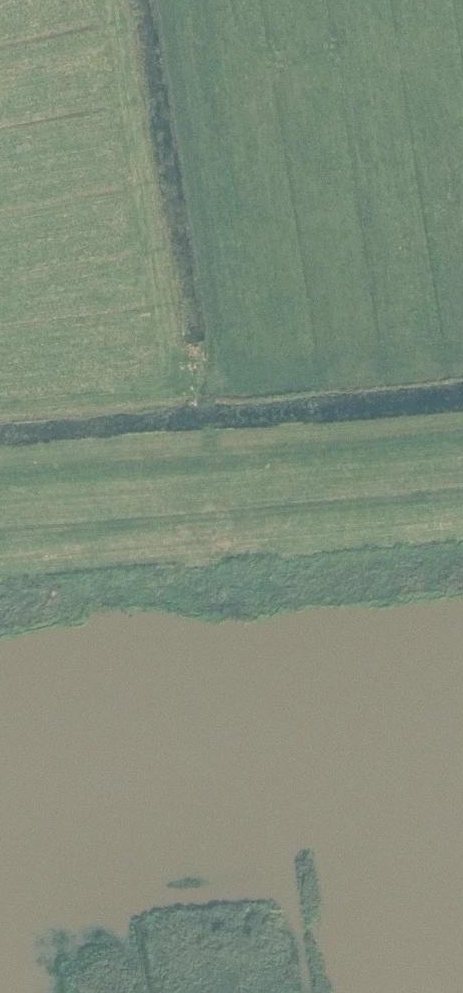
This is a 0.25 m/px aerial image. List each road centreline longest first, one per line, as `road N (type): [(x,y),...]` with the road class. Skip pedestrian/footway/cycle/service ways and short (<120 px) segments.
road 1 (track): [(462,498),(0,539)]

